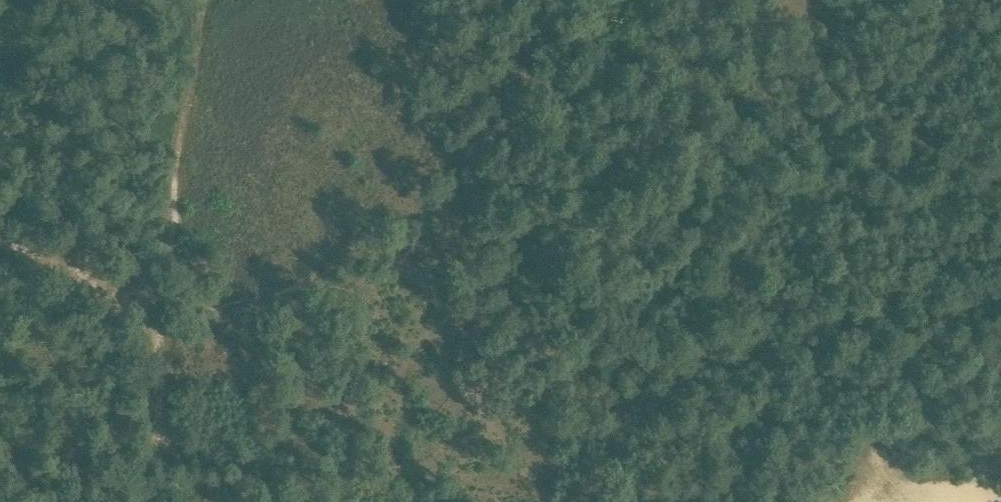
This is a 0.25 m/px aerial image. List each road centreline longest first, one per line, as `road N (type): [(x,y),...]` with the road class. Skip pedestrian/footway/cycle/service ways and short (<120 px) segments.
road 1 (track): [(151,324),(205,0)]
road 2 (track): [(151,501),(154,392),(164,365),(163,341),(151,324)]
road 3 (track): [(151,324),(104,283),(0,238)]

